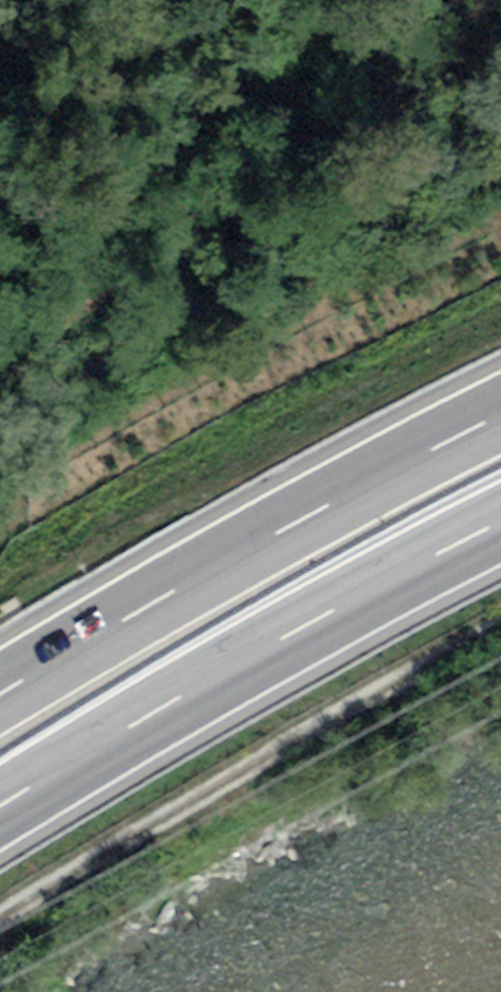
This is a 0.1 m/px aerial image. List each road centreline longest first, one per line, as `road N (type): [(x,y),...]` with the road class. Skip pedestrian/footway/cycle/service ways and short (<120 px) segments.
road 1 (track): [(500,45),(0,358)]
road 2 (motorway): [(0,798),(175,689),(500,518)]
road 3 (motorway): [(500,410),(144,599),(0,686)]
road 4 (track): [(0,912),(500,650)]

